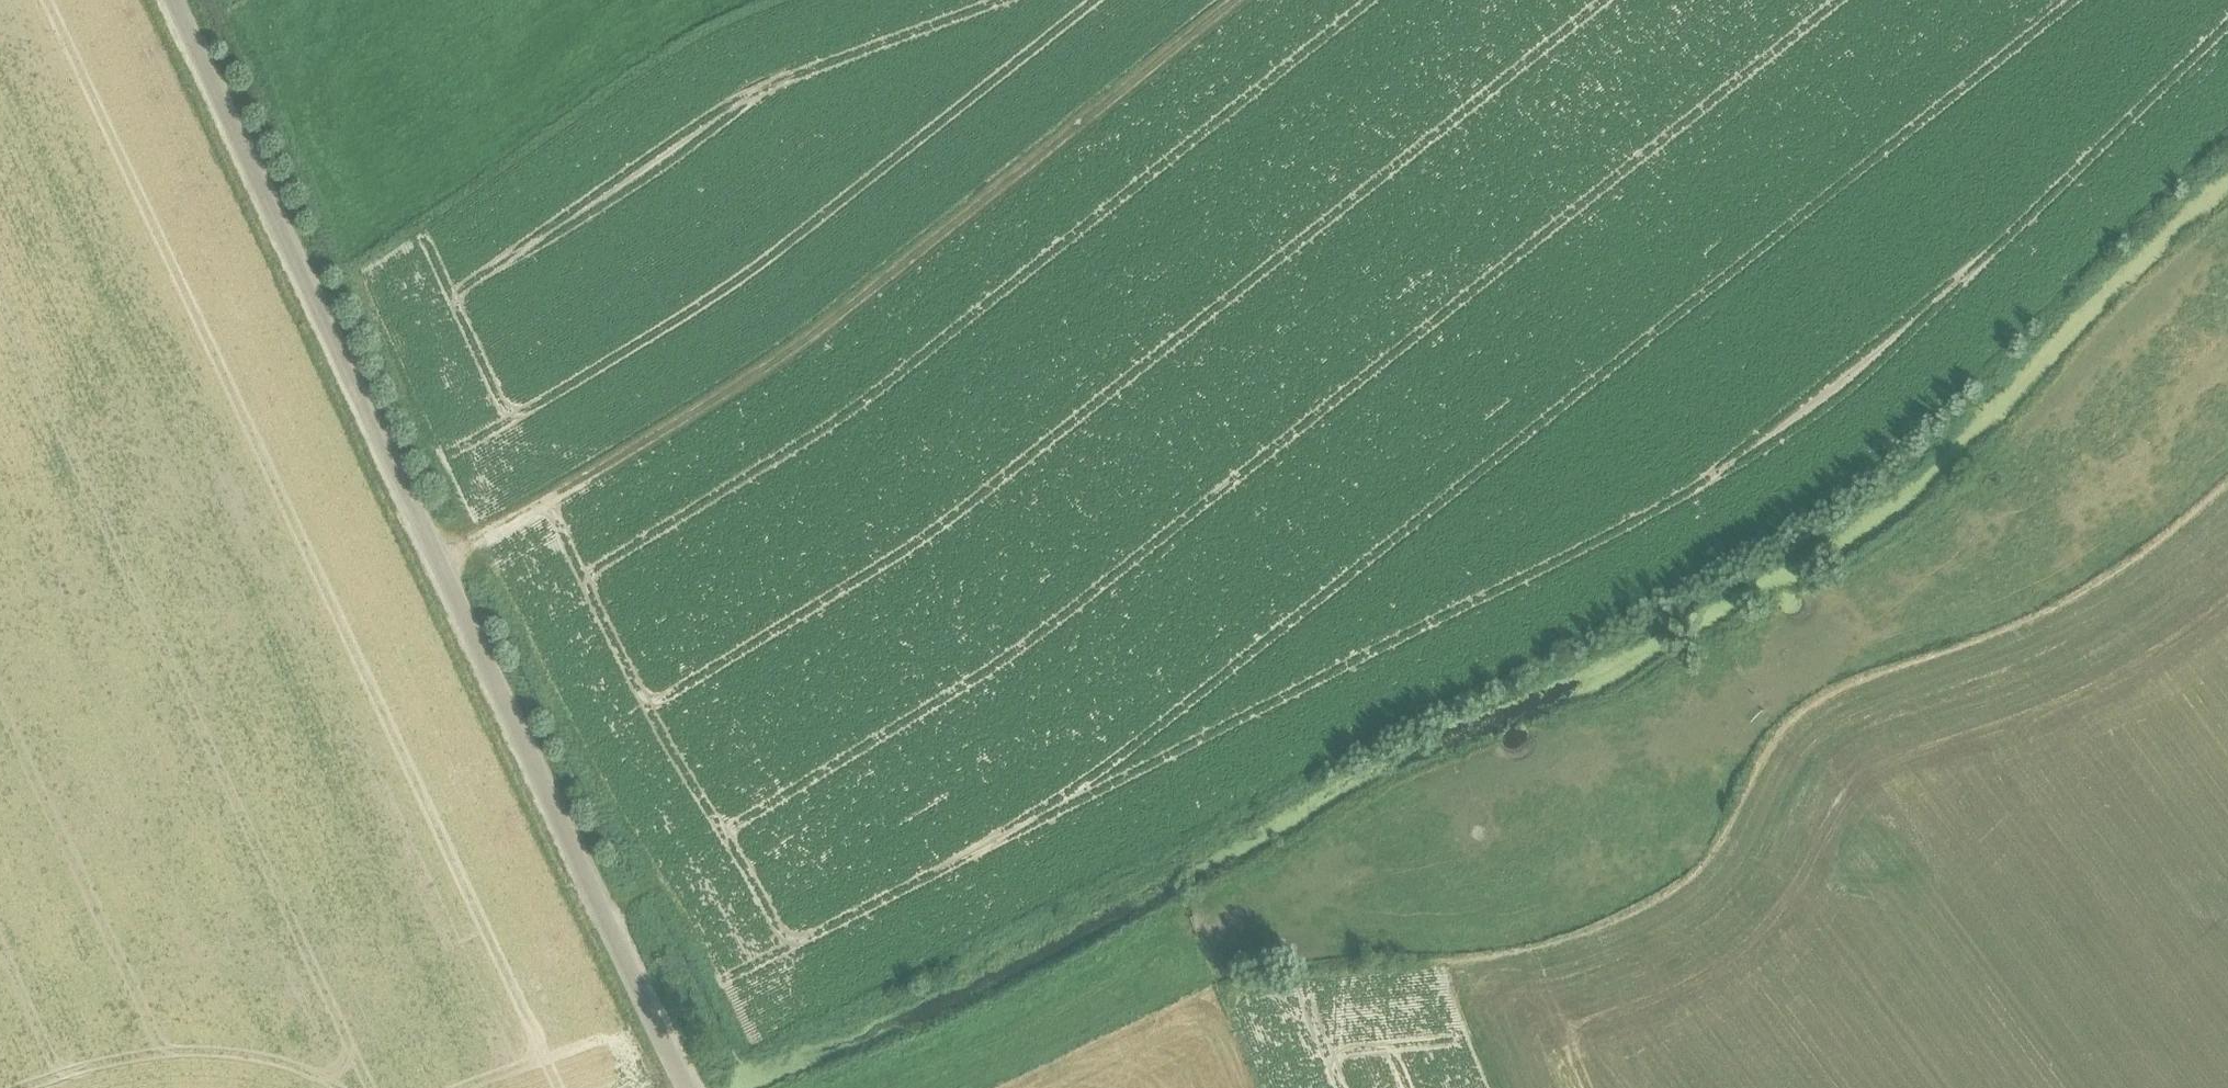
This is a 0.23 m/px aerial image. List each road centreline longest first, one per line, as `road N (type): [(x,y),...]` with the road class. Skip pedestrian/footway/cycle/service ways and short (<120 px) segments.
road 1 (tertiary): [(689,1087),(172,0)]

